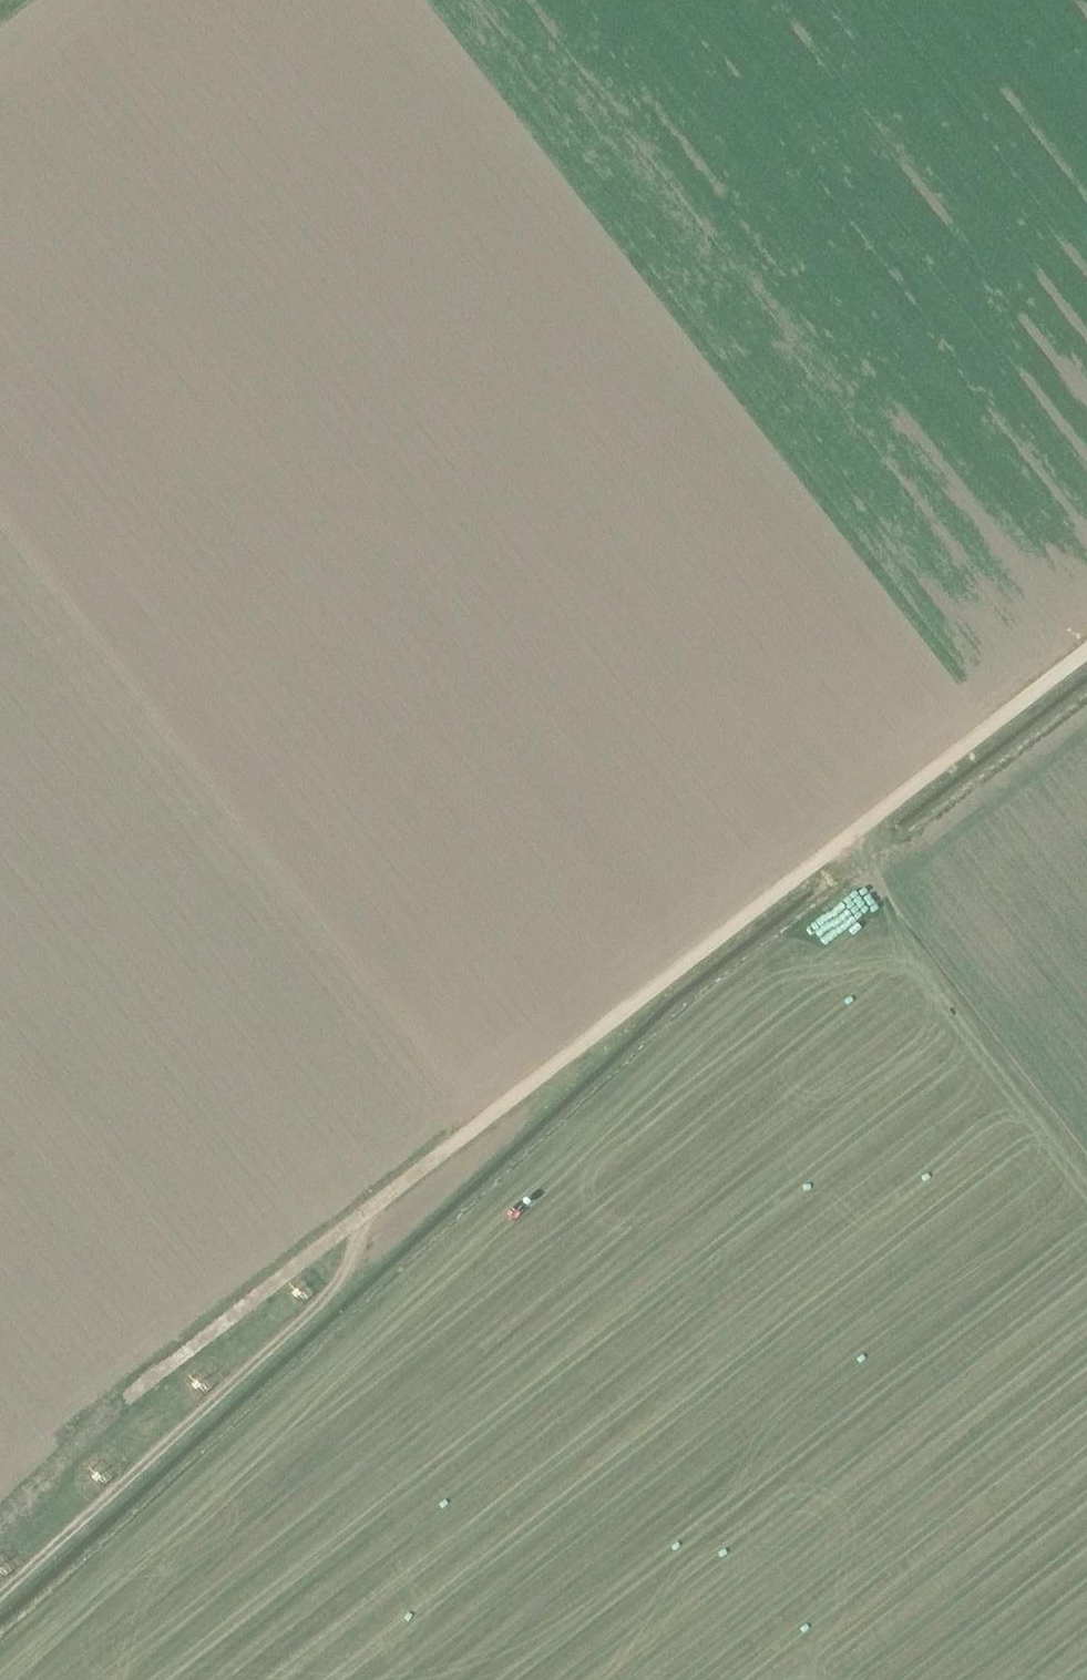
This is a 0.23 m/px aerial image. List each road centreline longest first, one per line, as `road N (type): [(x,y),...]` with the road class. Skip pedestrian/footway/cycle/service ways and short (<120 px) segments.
road 1 (track): [(0,1598),(351,1270),(364,1210)]

